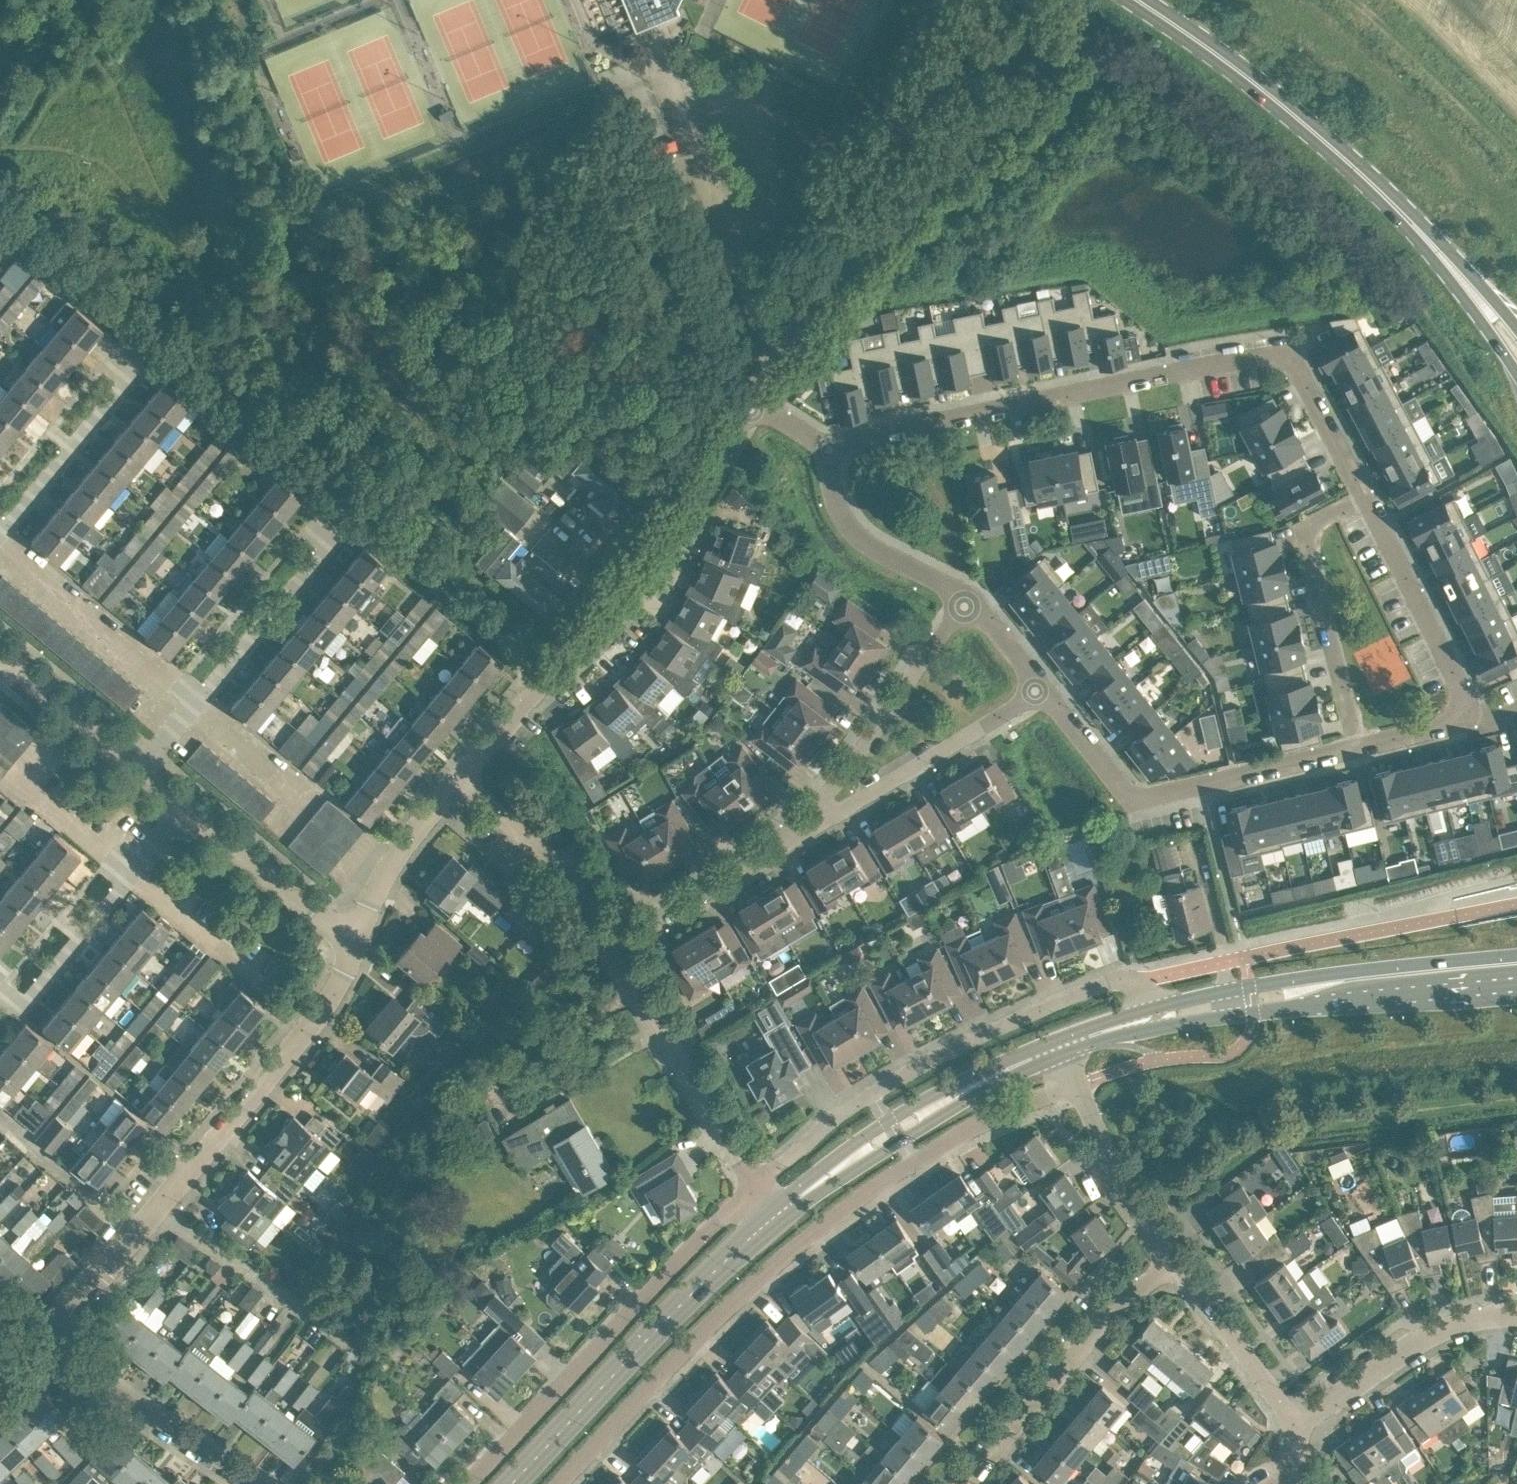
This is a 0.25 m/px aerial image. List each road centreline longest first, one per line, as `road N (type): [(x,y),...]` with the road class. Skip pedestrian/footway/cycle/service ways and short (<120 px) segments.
road 1 (residential): [(561,1483),(750,1285),(915,1162),(1077,1084)]
road 2 (residential): [(829,445),(1205,366),(1286,357),(1363,495)]
road 3 (residential): [(34,1330),(289,1049),(328,991),(353,933)]
road 4 (track): [(1093,28),(772,359)]
road 5 (residential): [(1150,1007),(1132,978),(1099,986),(873,1097),(759,1177)]
road 6 (residential): [(460,755),(680,497),(745,400)]
road 7 (residential): [(759,1177),(463,1483)]
road 8 (tertiary): [(512,1483),(786,1207)]
road 9 (residential): [(1357,746),(1132,800),(1044,688)]
road 10 (residential): [(745,400),(772,359),(648,78)]
road 11 (tertiary): [(786,1207),(947,1097),(1060,1045)]
road 12 (residential): [(959,1483),(1124,1290),(1175,1262)]
road 13 (residential): [(1357,746),(1307,528),(1363,495)]
road 14 (secondary): [(1335,149),(1459,290),(1516,372)]
road 15 (residential): [(0,1005),(56,965),(186,791)]
road 16 (residential): [(759,1177),(602,938)]
road 17 (residential): [(970,598),(822,794),(805,828)]
road 18 (residential): [(805,828),(1044,688)]
road 19 (residential): [(156,764),(330,551)]
road 20 (residential): [(34,1330),(262,1483)]
road 21 (secondary): [(1516,325),(1402,200),(1335,149)]
road 22 (residential): [(1516,1316),(1472,1320),(1422,1344),(1295,1427)]
road 23 (residential): [(1363,495),(1463,690),(1469,720)]
road 24 (secondary): [(1335,149),(1140,0)]
road 25 (residential): [(602,938),(552,858),(460,755)]
road 26 (residential): [(602,938),(805,828)]
road 27 (tertiary): [(1374,983),(1250,985),(1150,1007)]
road 28 (track): [(1349,0),(1516,151)]
road 29 (residential): [(970,598),(863,539),(836,494),(829,445)]
road 30 (tertiary): [(1157,1029),(1374,983)]
road 31 (residential): [(353,933),(186,791)]
road 32 (residential): [(353,933),(389,844),(460,755)]
road 33 (residential): [(0,542),(125,377)]
road 34 (residential): [(1295,1427),(1175,1262)]
road 35 (residential): [(1175,1262),(1132,1198),(1077,1084)]
road 36 (residential): [(156,764),(6,635)]
road 37 (tertiary): [(1374,983),(1516,971)]

